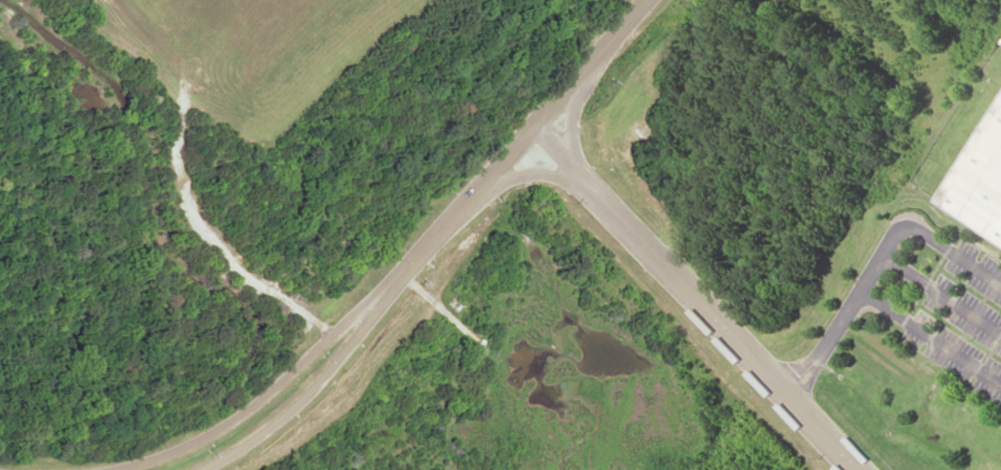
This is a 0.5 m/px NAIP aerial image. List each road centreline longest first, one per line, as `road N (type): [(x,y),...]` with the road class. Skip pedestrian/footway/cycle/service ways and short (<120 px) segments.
road 1 (residential): [(533,127),(861,469)]
road 2 (residential): [(400,271),(271,387),(207,431),(90,469)]
road 3 (residential): [(400,271),(641,0)]
road 4 (residential): [(195,469),(290,409),(400,271)]

